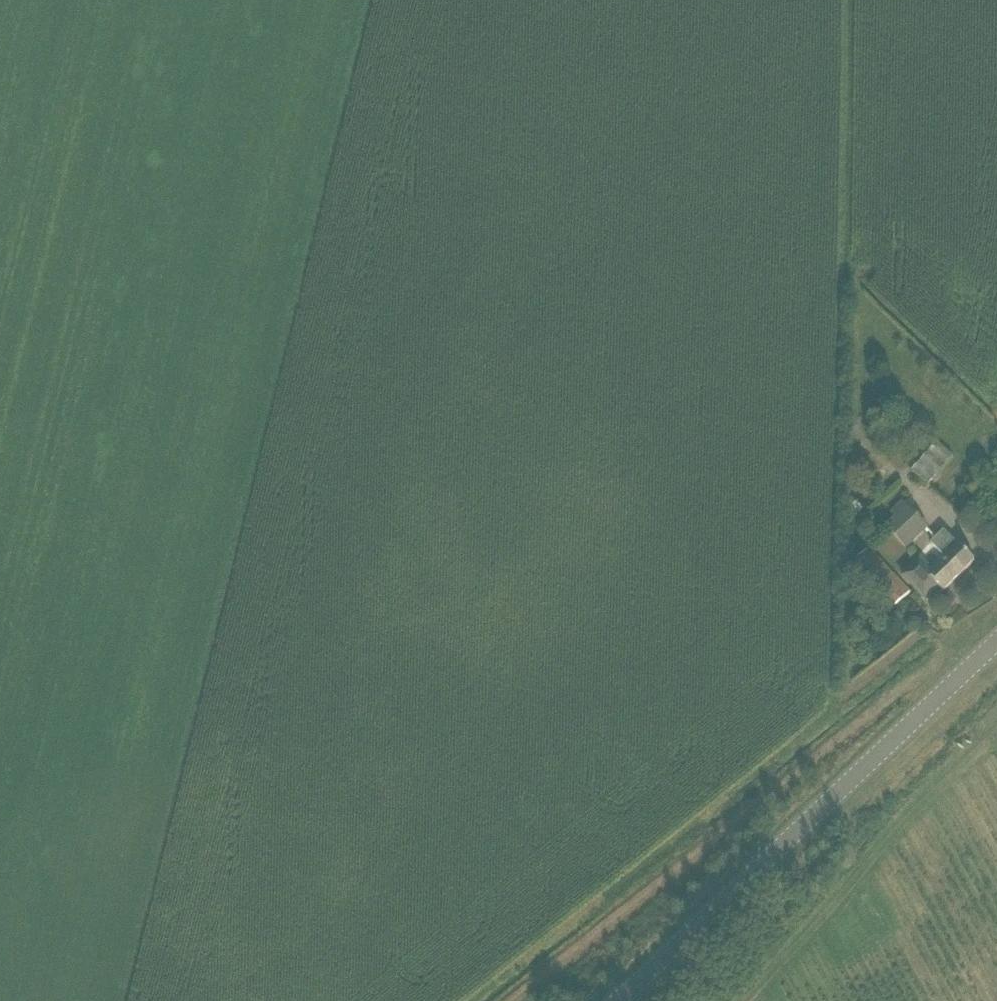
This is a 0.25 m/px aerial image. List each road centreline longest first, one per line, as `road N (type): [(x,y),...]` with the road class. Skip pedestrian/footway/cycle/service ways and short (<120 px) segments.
road 1 (tertiary): [(620,1000),(996,640)]

